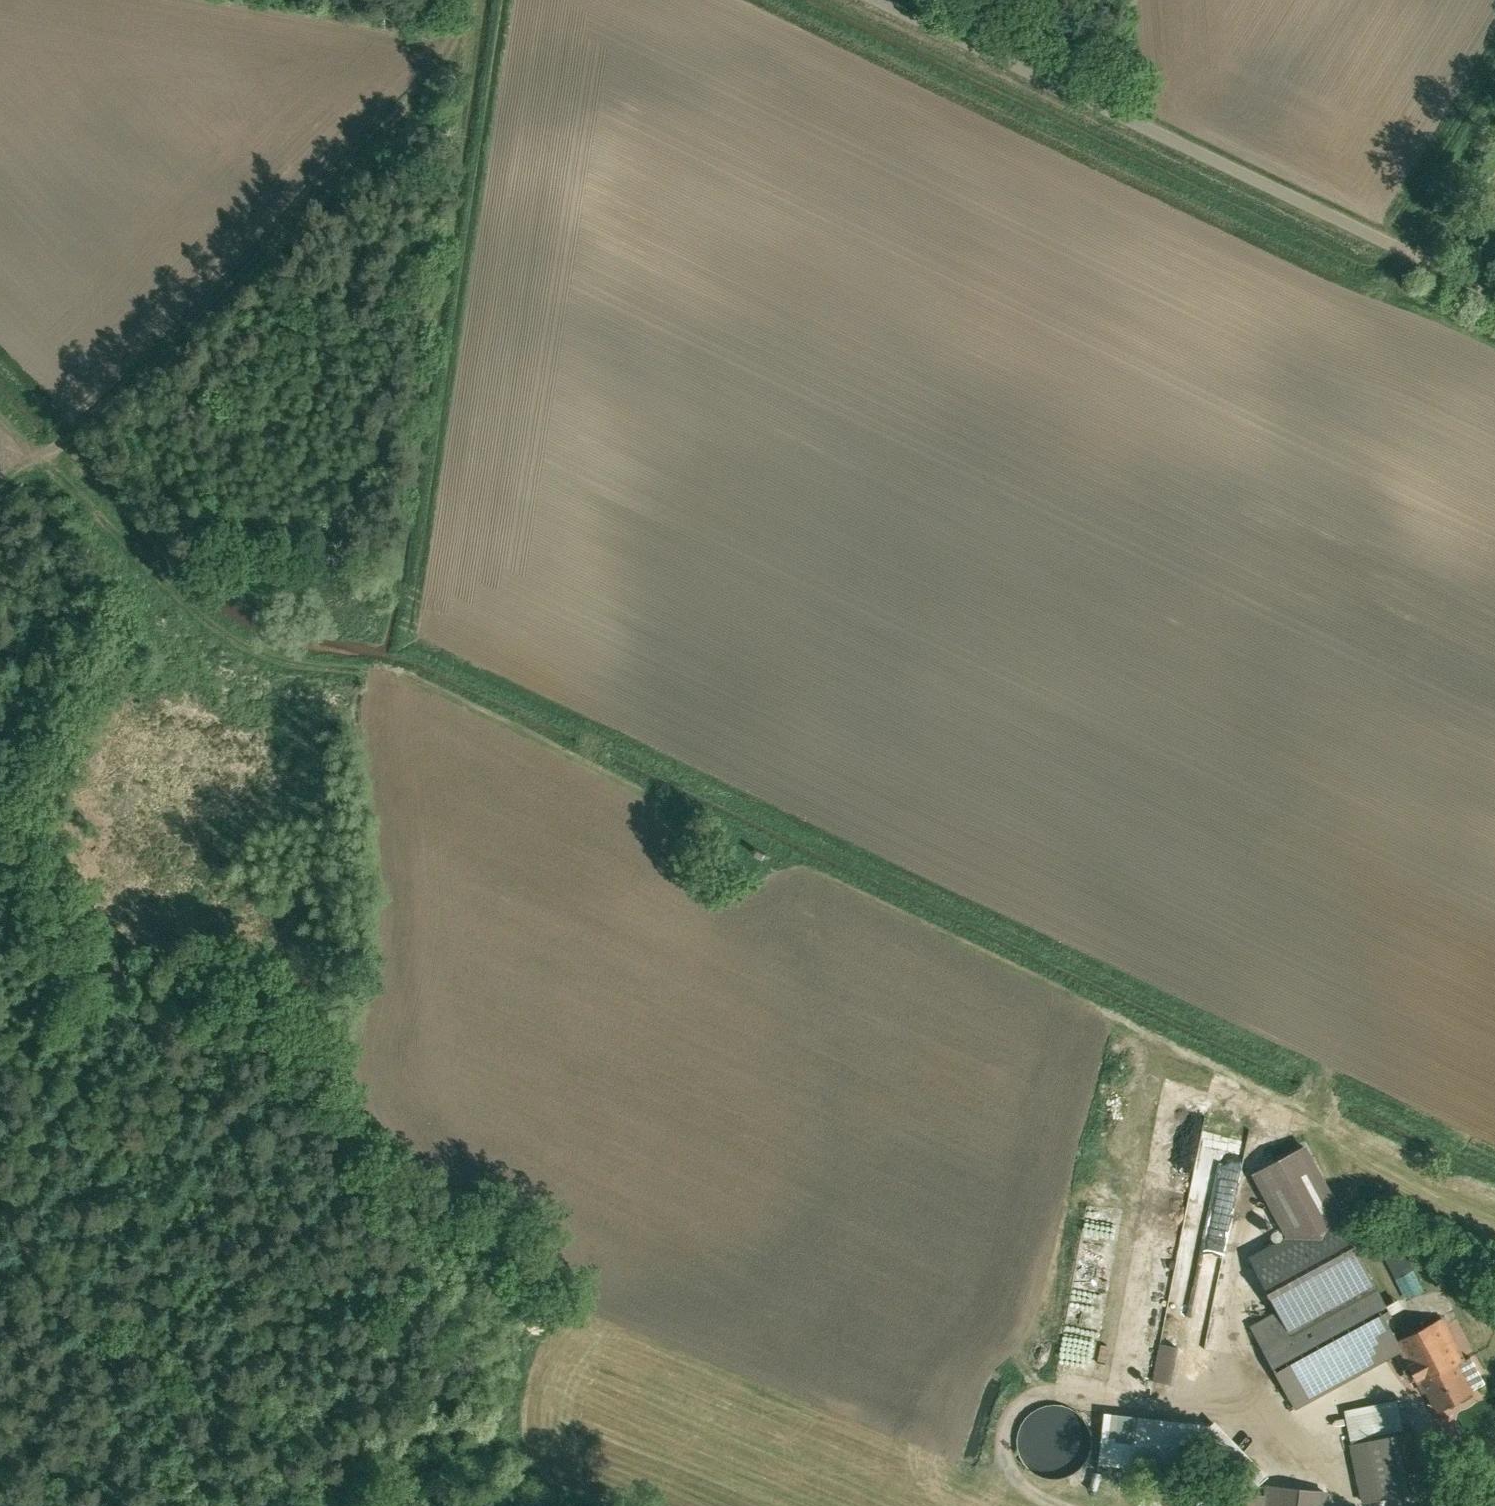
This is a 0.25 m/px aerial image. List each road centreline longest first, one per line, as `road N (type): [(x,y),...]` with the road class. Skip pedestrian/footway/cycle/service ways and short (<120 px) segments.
road 1 (unclassified): [(1494,284),(909,0)]

